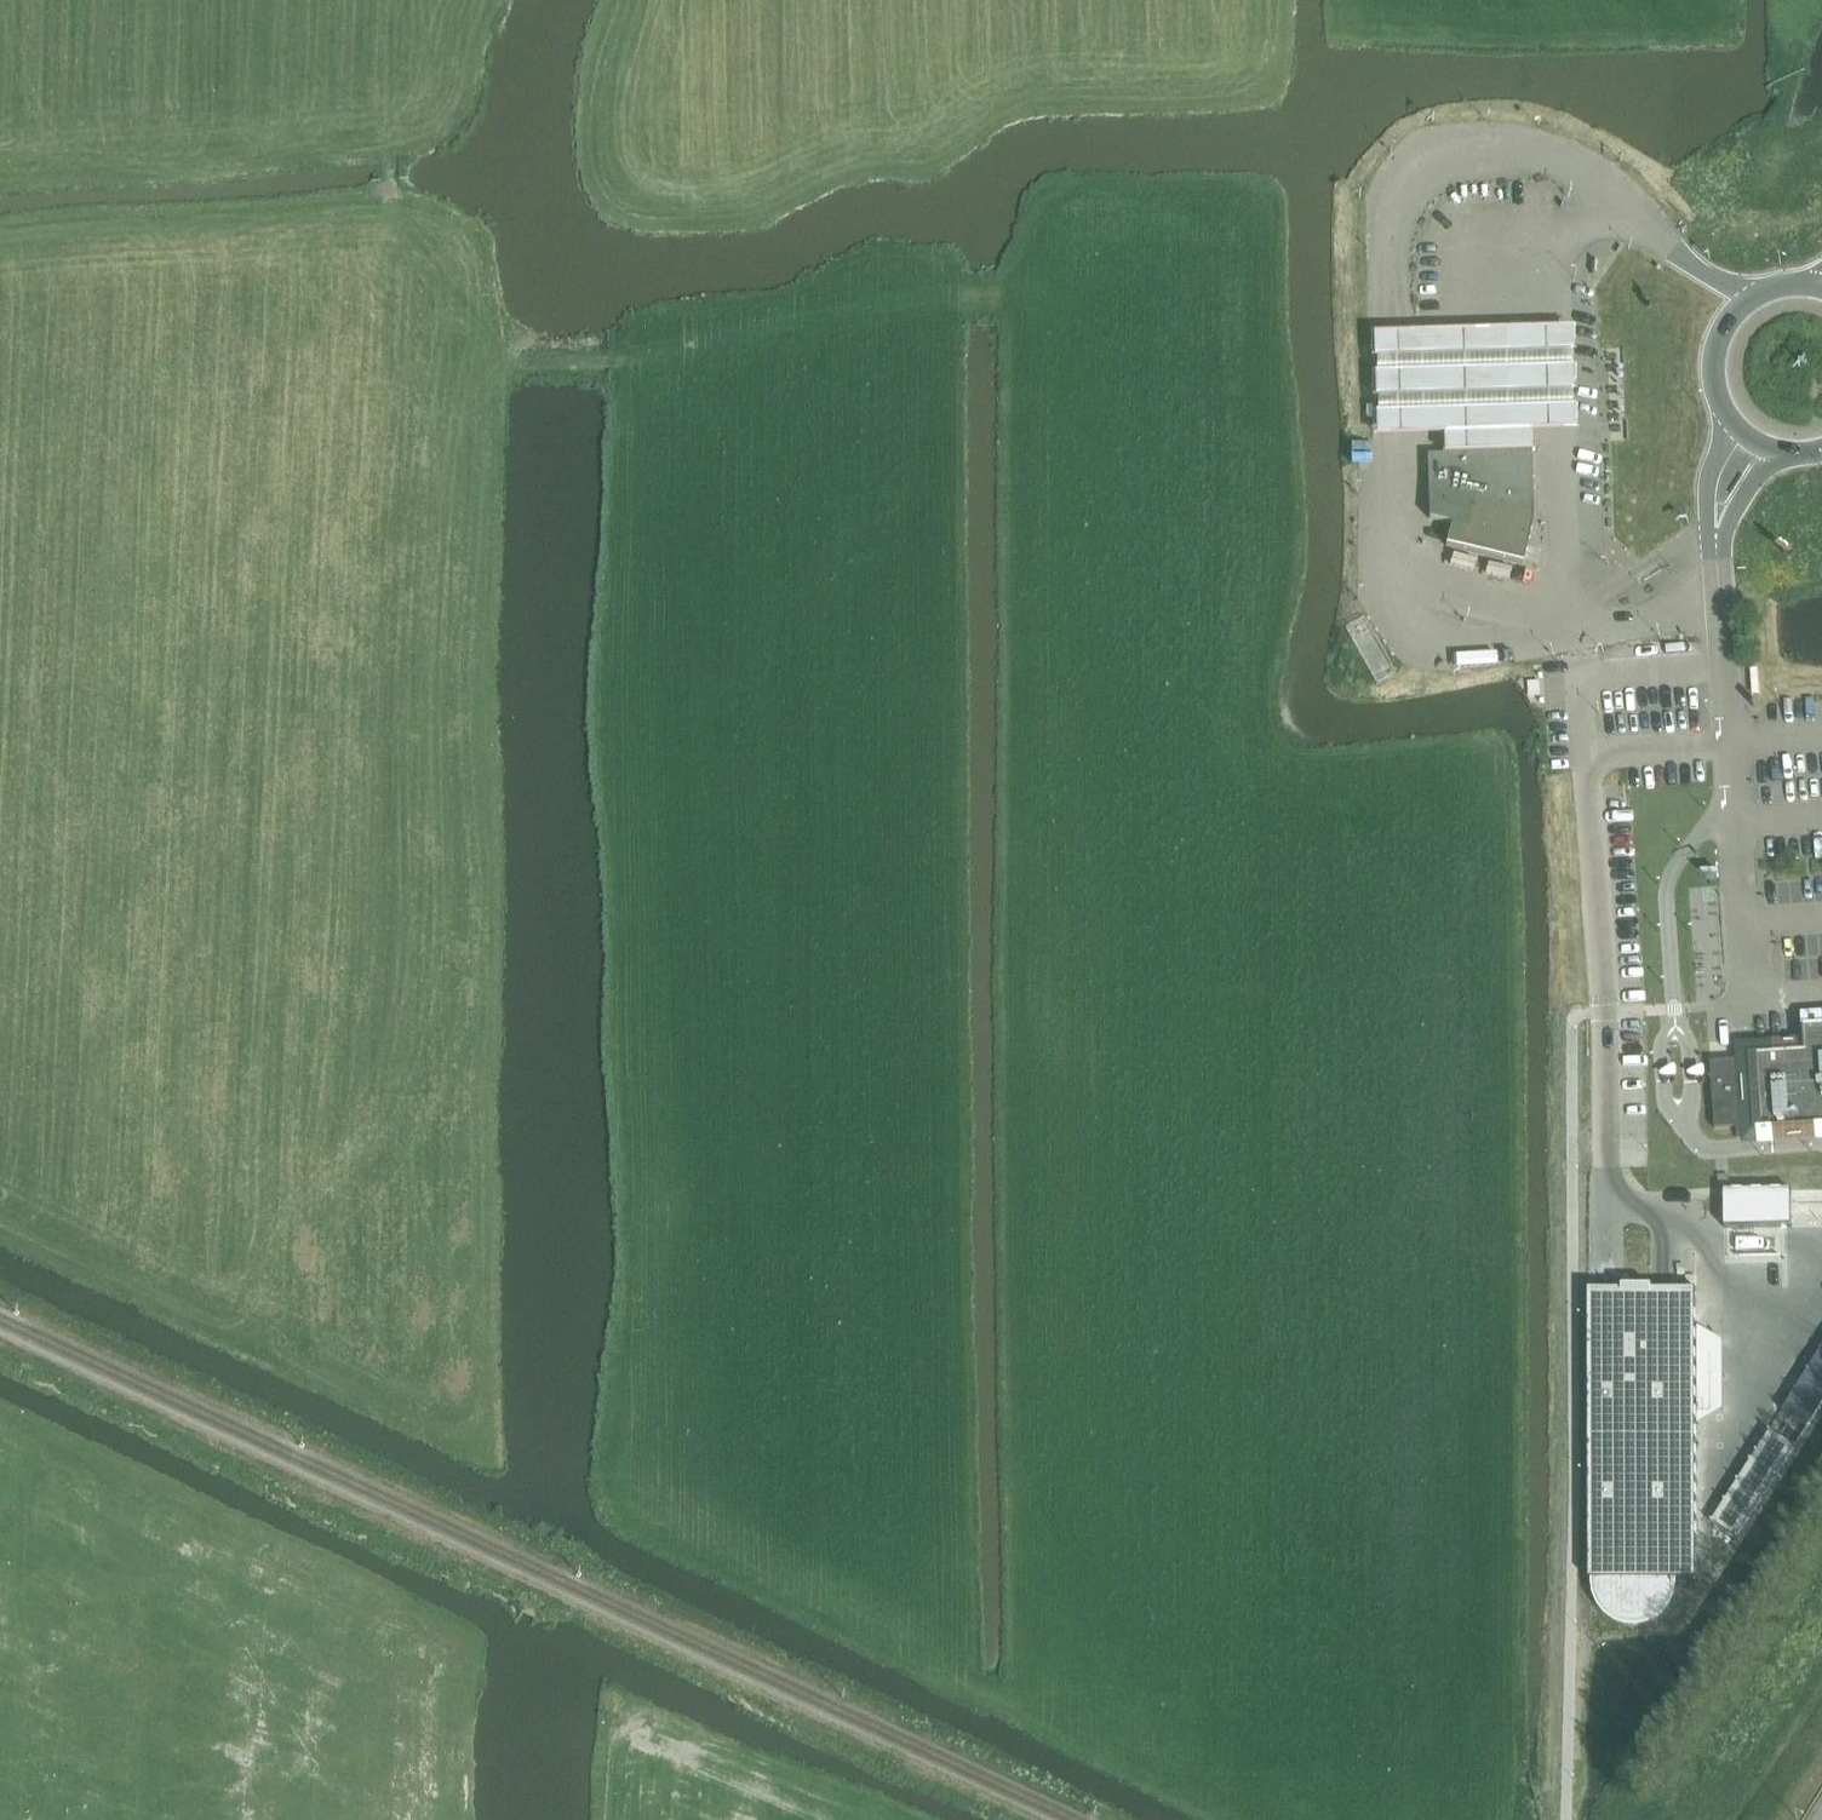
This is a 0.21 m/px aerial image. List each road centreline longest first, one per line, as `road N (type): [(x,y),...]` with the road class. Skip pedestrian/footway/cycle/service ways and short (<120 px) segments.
road 1 (secondary): [(1816,288),(1773,291),(1738,312),(1720,340),(1715,373),(1722,405),(1758,444),(1796,454),(1821,450)]

